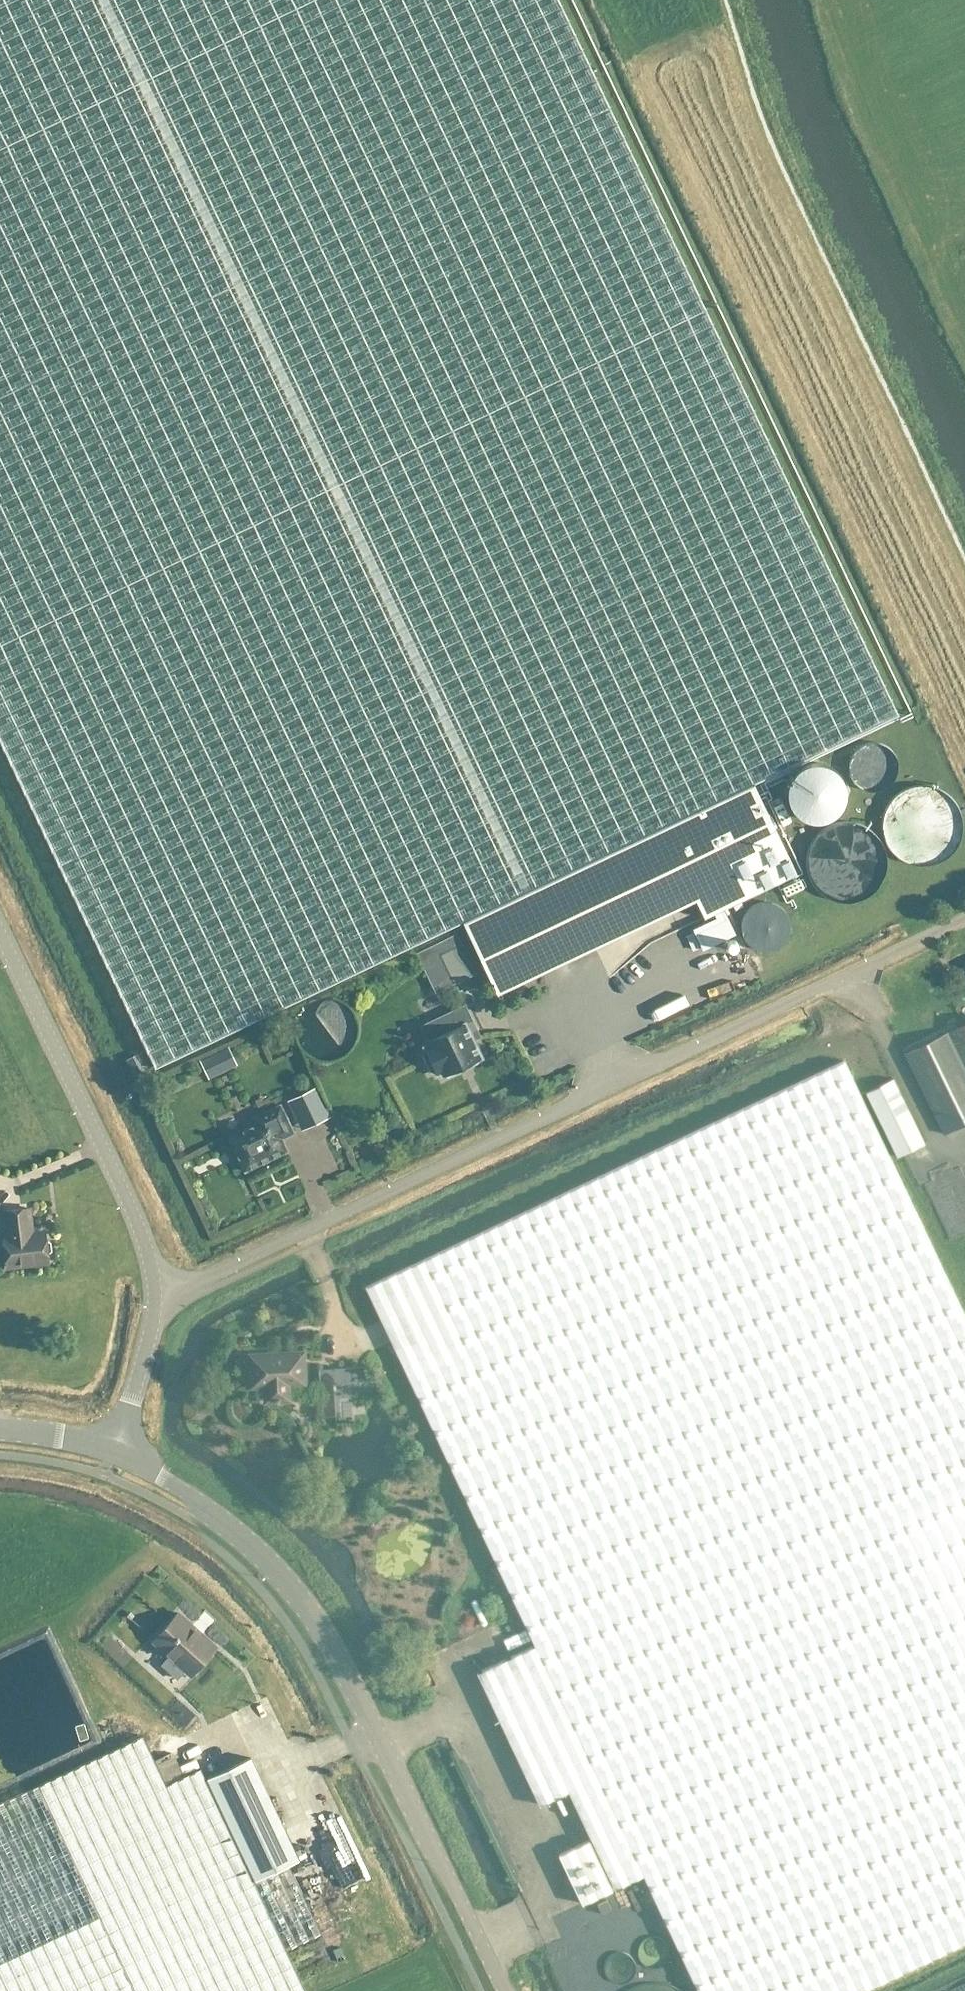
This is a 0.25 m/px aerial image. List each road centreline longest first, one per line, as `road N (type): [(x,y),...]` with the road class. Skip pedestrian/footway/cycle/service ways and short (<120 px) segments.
road 1 (unclassified): [(151,1293),(182,1289),(964,924)]
road 2 (tertiary): [(507,1990),(365,1695),(308,1602),(256,1540),(187,1488),(109,1450)]
road 3 (unclassified): [(151,1293),(143,1254),(0,953)]
road 4 (unclassified): [(109,1450),(151,1293)]

